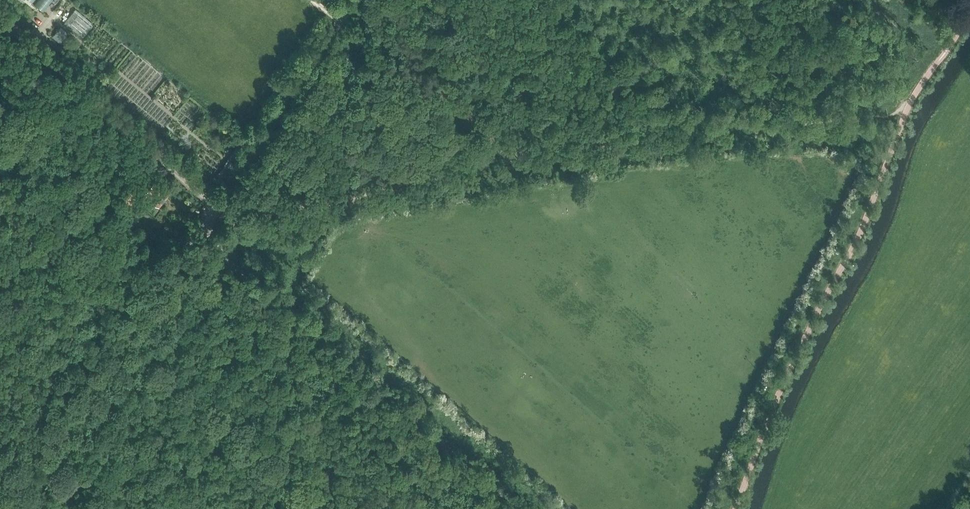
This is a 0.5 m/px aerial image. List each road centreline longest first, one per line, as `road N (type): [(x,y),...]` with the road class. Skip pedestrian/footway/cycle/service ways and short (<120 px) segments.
road 1 (unclassified): [(214,239),(506,508)]
road 2 (track): [(232,214),(0,23)]
road 3 (unclassified): [(214,239),(366,0)]

